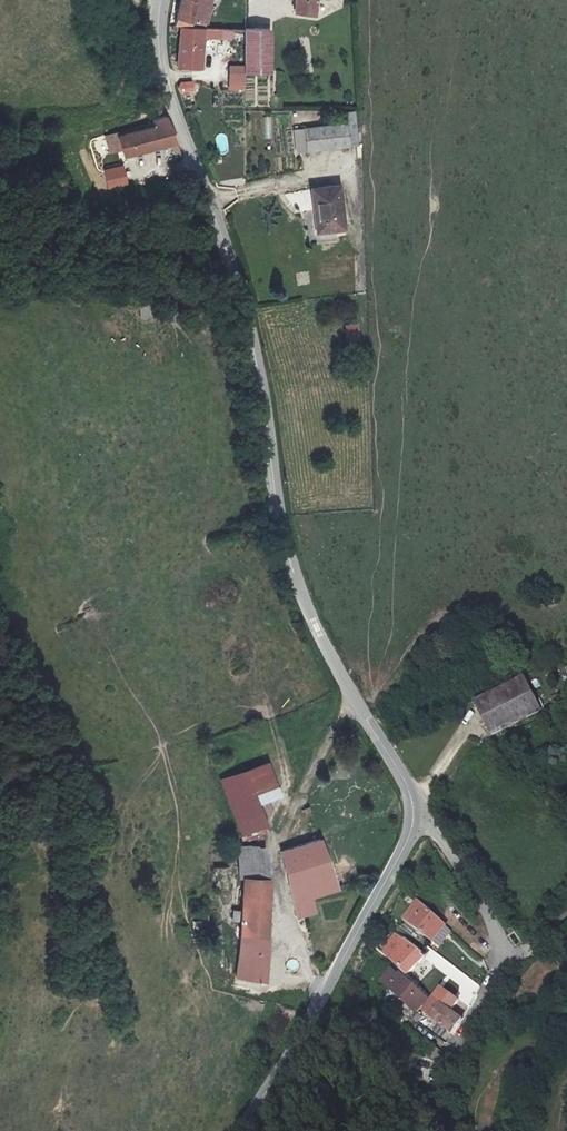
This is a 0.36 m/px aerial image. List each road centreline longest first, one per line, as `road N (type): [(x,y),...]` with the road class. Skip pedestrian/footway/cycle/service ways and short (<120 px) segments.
road 1 (unclassified): [(163,0),(158,48),(167,92),(235,273),(292,571),(326,647),(409,788),(414,816)]
road 2 (unclassified): [(414,816),(323,997),(239,1130)]
road 3 (residential): [(414,816),(457,862),(503,955),(436,1075)]

